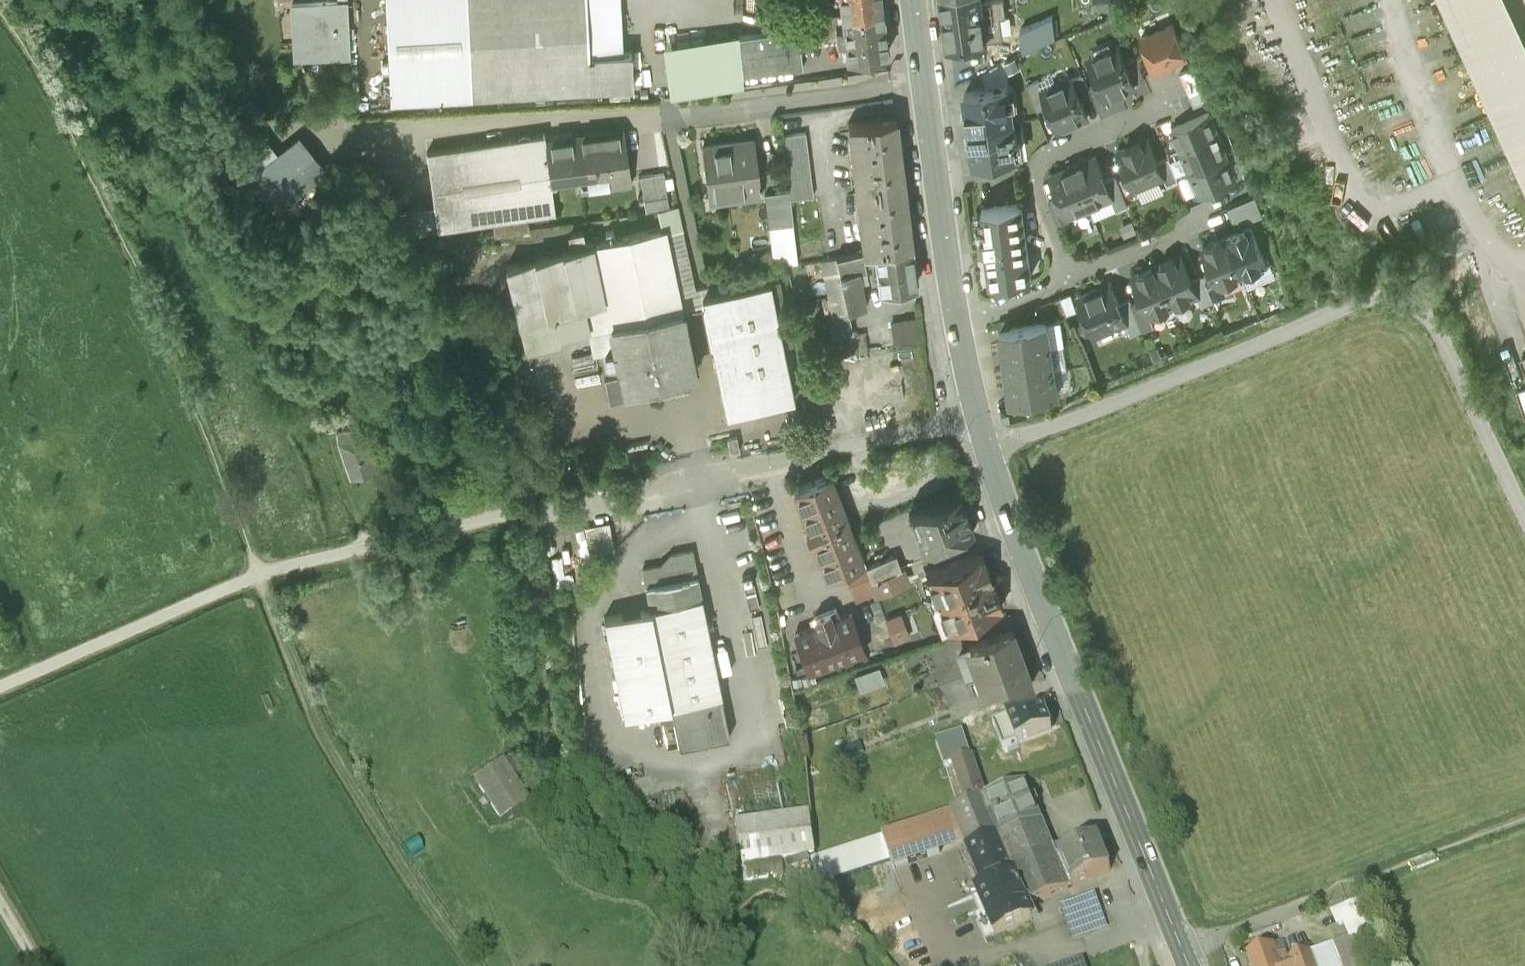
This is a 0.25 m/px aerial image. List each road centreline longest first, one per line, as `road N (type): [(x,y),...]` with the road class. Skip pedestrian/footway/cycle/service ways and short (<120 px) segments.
road 1 (secondary): [(956,322),(987,451),(1188,965)]
road 2 (track): [(261,576),(146,279),(0,8)]
road 3 (track): [(471,965),(314,731),(261,576)]
road 4 (track): [(1524,823),(1183,954)]
road 5 (secondary): [(911,0),(956,322)]
road 6 (track): [(0,692),(261,576)]
road 7 (residential): [(1069,279),(1033,172),(1043,156),(1173,102)]
road 8 (residential): [(1069,279),(1216,219)]
road 9 (residential): [(956,322),(1069,279)]

